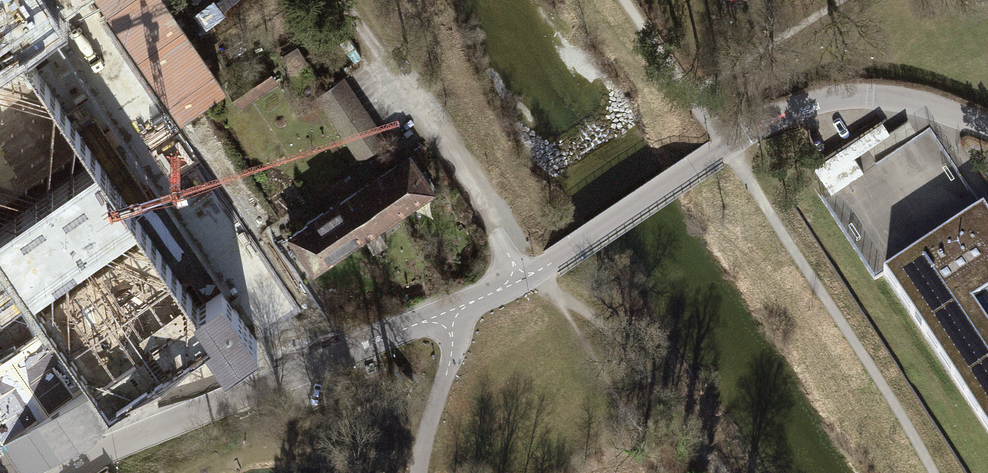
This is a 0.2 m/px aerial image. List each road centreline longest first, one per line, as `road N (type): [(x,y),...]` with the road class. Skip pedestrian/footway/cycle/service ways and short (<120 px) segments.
road 1 (residential): [(518,276),(445,320),(339,354),(65,472)]
road 2 (track): [(933,472),(690,95)]
road 3 (track): [(368,0),(537,271)]
road 4 (unclassified): [(518,276),(351,9)]
road 5 (residential): [(987,128),(930,107),(854,97),(790,113),(717,153)]
road 6 (track): [(537,271),(626,347),(717,472)]
road 7 (residential): [(518,276),(552,263),(717,153)]
road 8 (track): [(418,472),(450,360),(445,320)]

